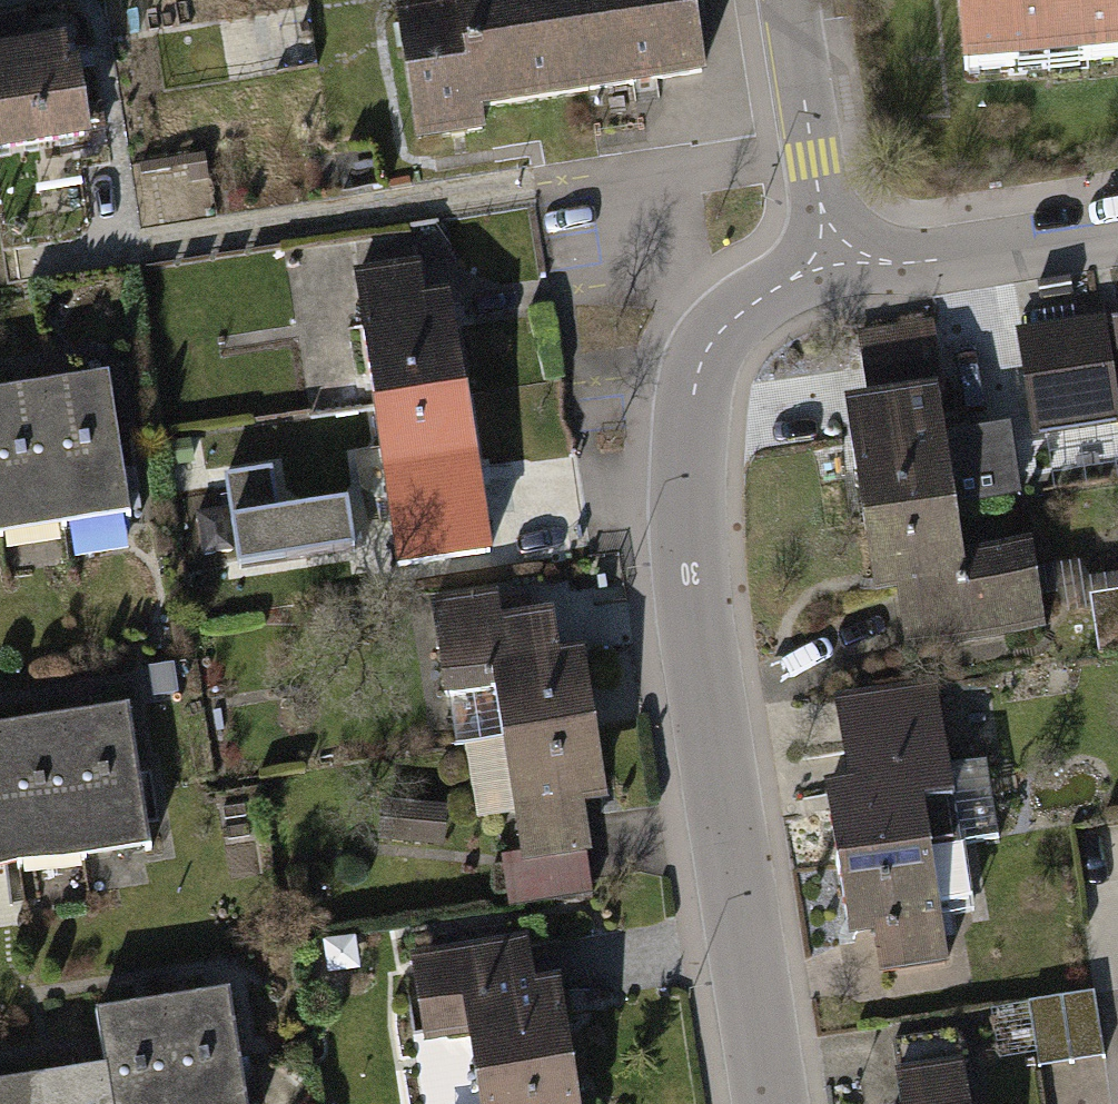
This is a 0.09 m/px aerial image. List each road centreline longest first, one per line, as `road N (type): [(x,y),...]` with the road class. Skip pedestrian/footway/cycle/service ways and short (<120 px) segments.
road 1 (residential): [(830,267),(765,296),(711,344),(695,383),(689,444),(700,650),(771,1103)]
road 2 (residential): [(830,267),(921,262),(1117,232)]
road 3 (residential): [(788,0),(830,267)]

